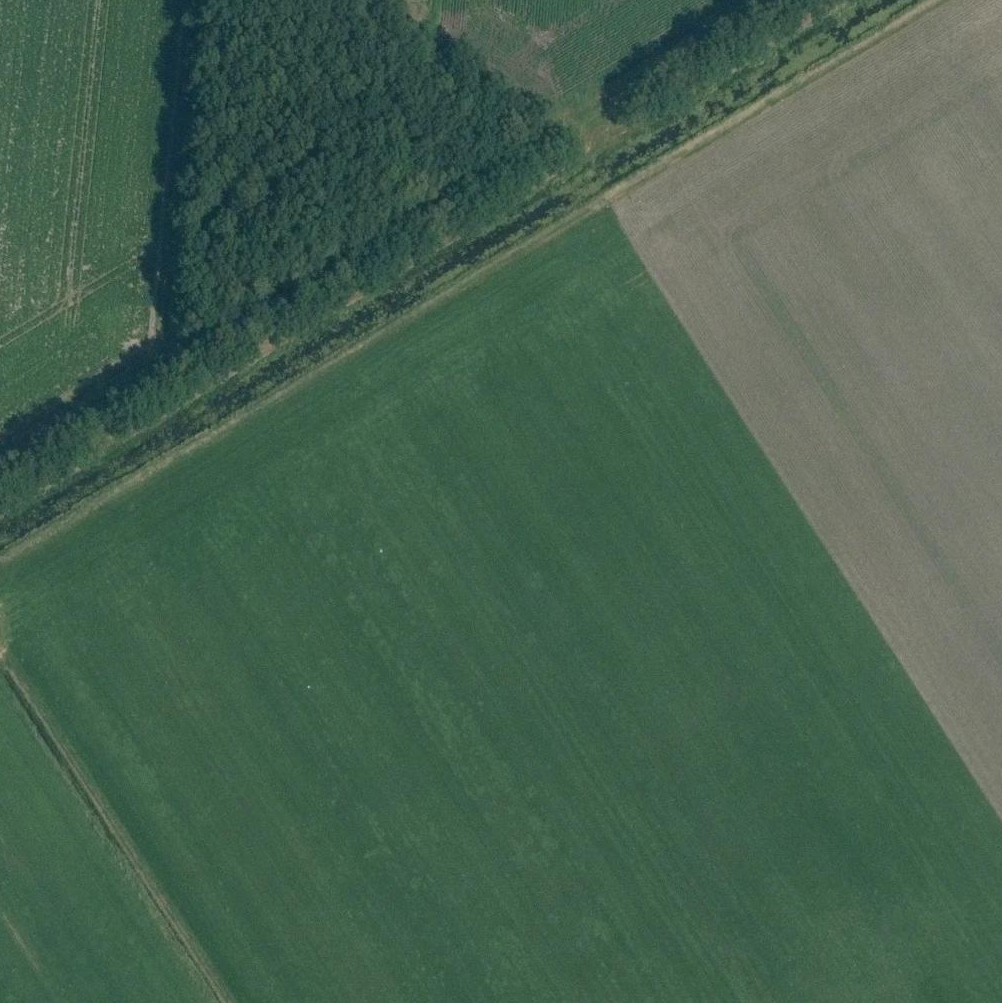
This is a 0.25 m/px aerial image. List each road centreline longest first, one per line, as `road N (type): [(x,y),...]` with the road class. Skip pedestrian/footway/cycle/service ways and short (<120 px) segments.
road 1 (track): [(0,472),(494,170),(584,135),(665,72),(783,0)]

